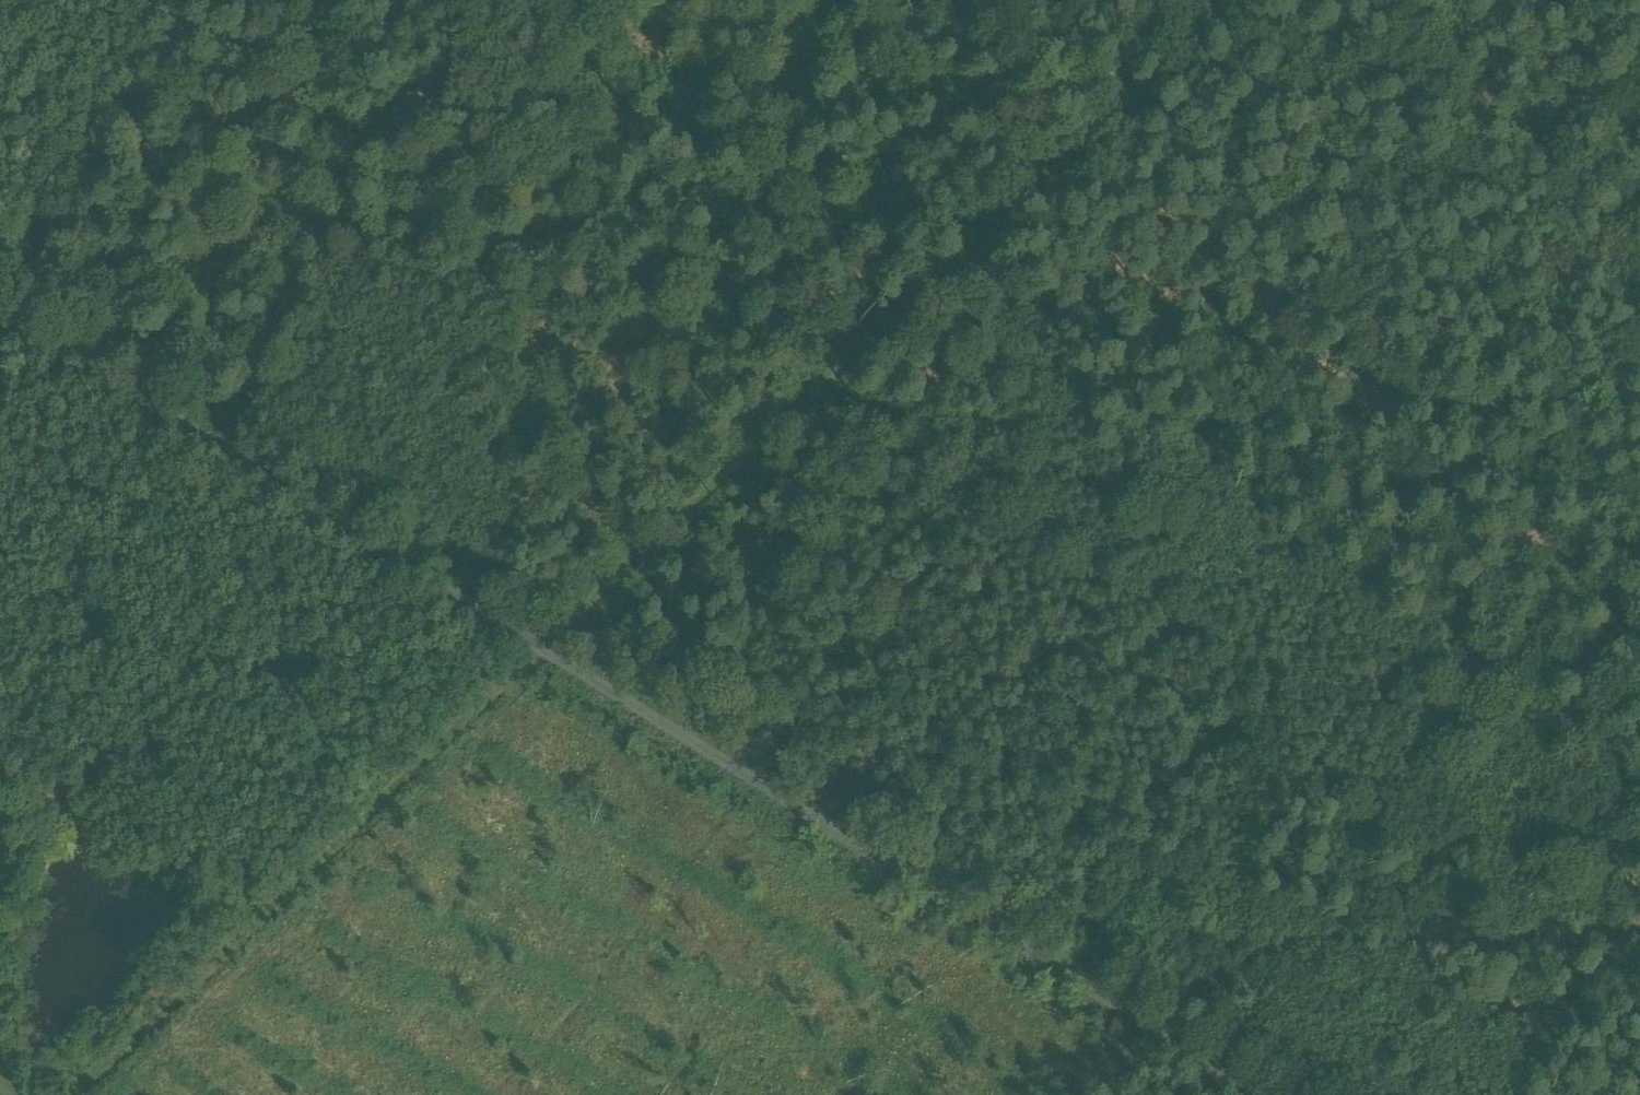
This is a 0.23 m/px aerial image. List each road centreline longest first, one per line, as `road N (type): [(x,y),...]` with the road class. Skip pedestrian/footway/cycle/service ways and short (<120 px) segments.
road 1 (track): [(0,394),(372,627),(1182,1094)]
road 2 (track): [(1178,0),(372,627)]

